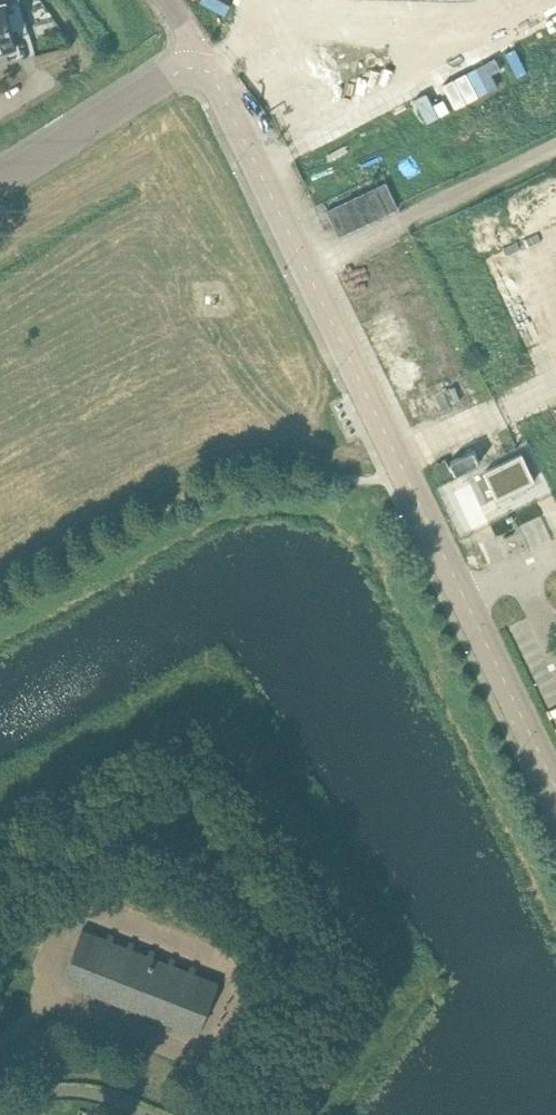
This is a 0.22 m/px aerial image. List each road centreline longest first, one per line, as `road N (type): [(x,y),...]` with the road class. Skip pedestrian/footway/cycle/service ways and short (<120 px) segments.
road 1 (unclassified): [(555,785),(213,77),(198,68)]
road 2 (unclassified): [(0,179),(198,68)]
road 3 (unclassified): [(149,1114),(82,1092),(0,1094)]

